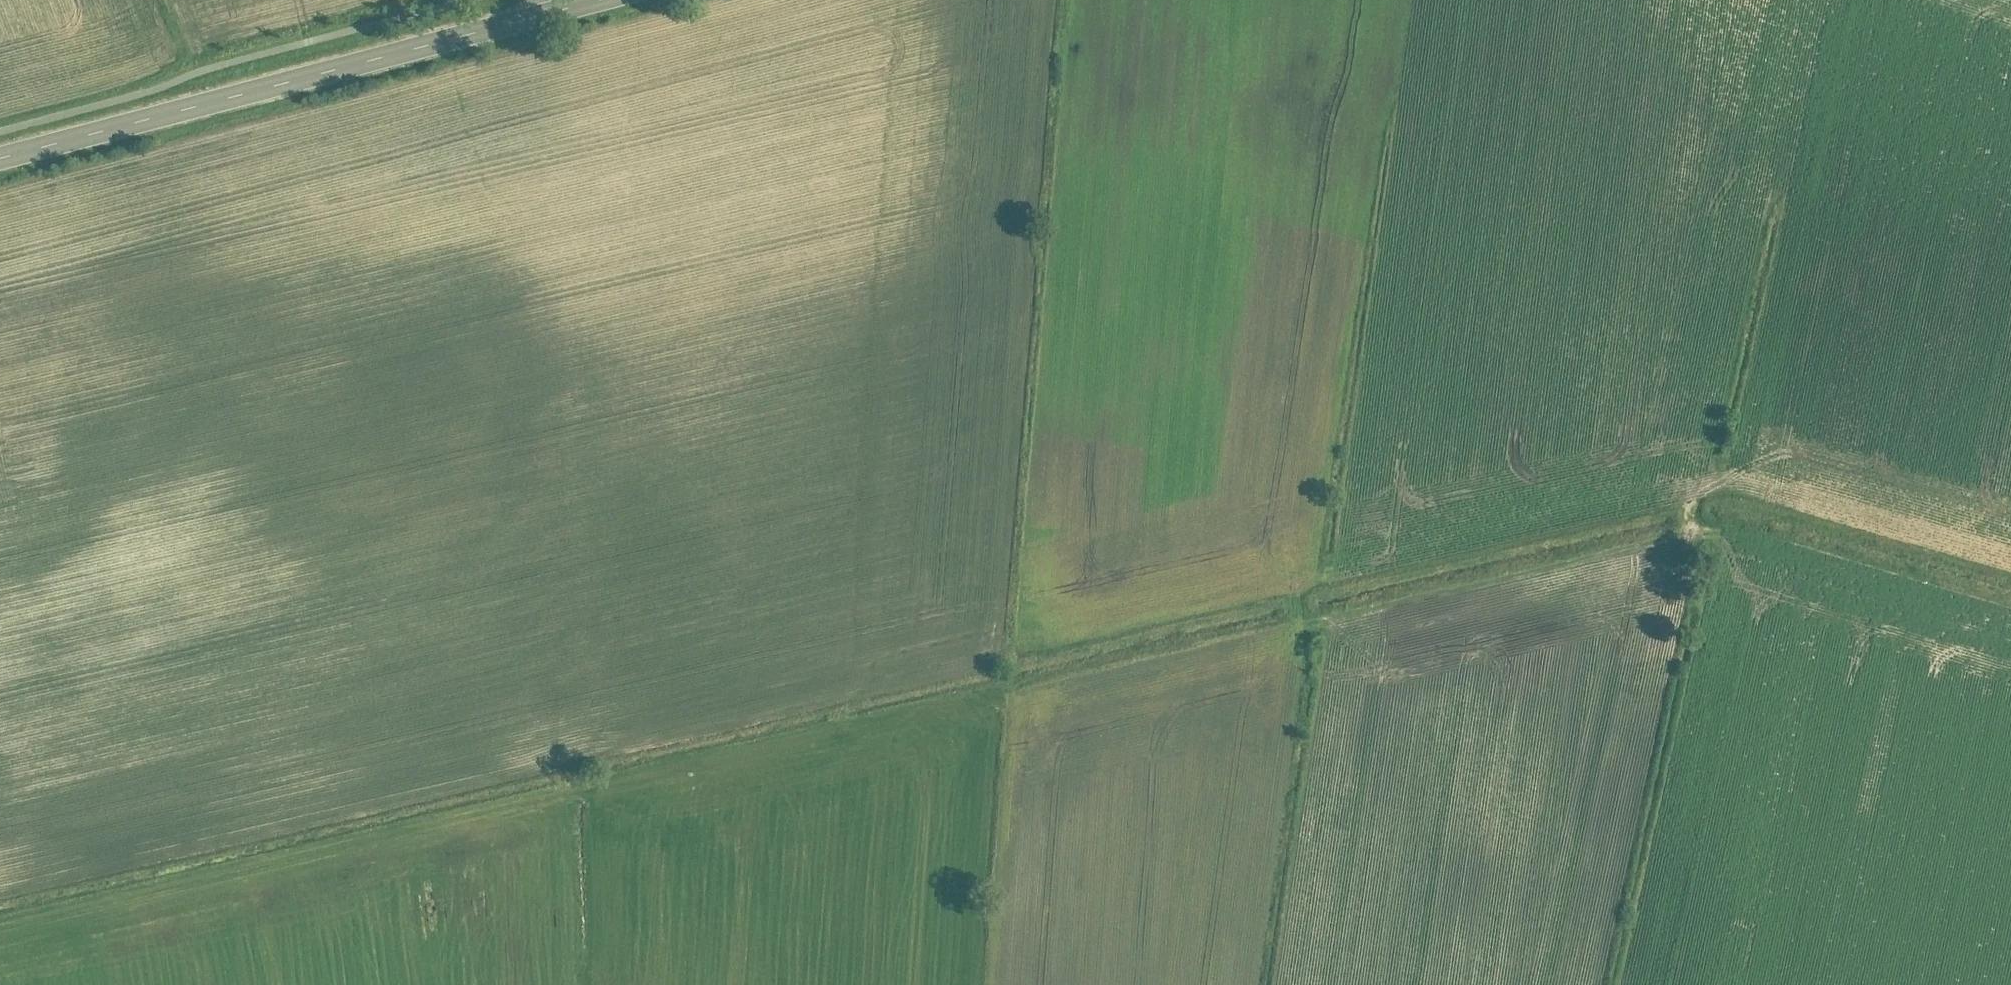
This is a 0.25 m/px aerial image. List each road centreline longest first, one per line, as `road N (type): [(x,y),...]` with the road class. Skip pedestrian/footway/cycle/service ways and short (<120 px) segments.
road 1 (tertiary): [(583,0),(0,156)]

